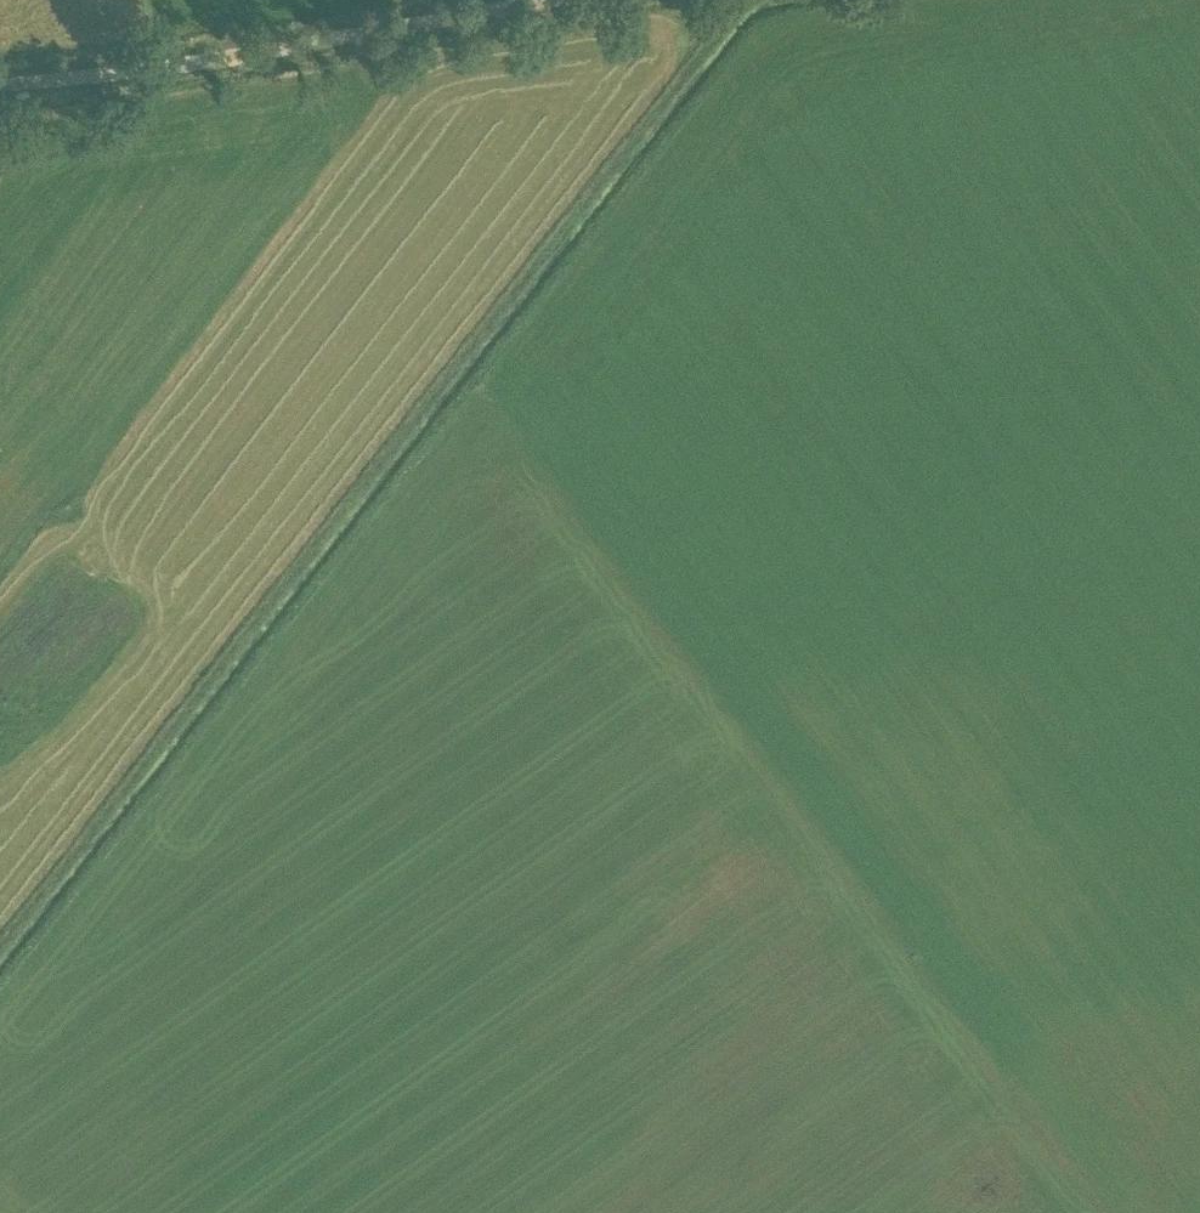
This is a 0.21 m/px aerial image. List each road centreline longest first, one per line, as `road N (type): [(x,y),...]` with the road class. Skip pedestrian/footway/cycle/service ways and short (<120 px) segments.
road 1 (track): [(593,0),(0,87)]

